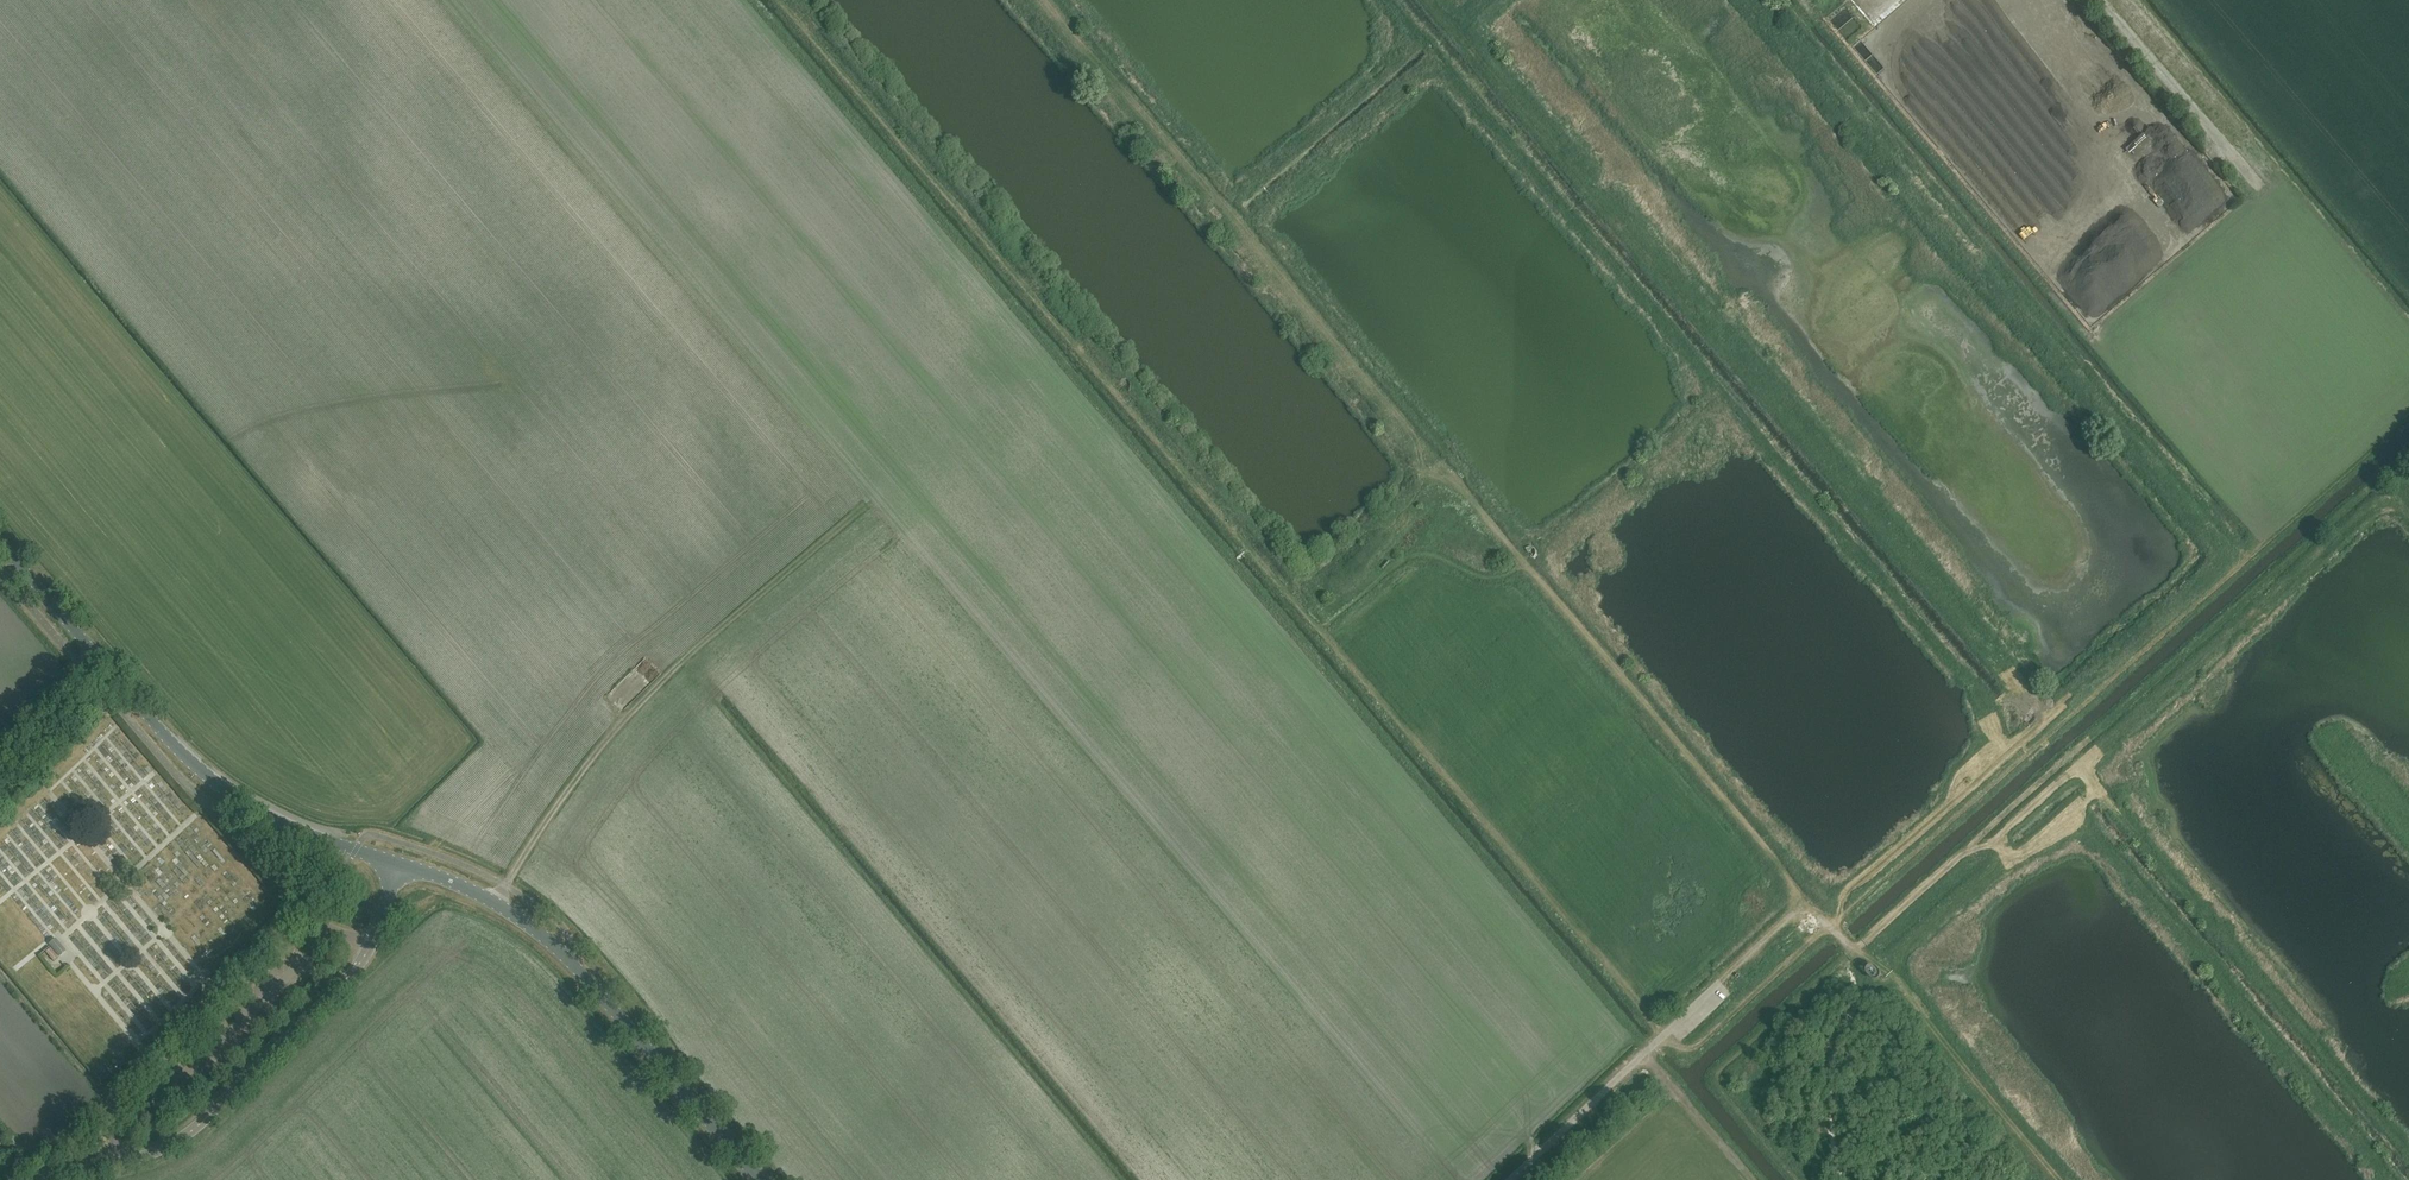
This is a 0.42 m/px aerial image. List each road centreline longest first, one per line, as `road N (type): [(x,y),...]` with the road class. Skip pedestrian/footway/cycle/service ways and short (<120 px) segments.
road 1 (tertiary): [(396,861),(317,838),(216,781),(164,733),(0,541)]
road 2 (tertiary): [(758,1179),(537,929),(481,893),(396,861)]
road 3 (unclassified): [(59,1179),(142,1158),(196,1128),(363,962),(396,861)]
road 4 (unclassified): [(1508,1179),(1804,903)]

